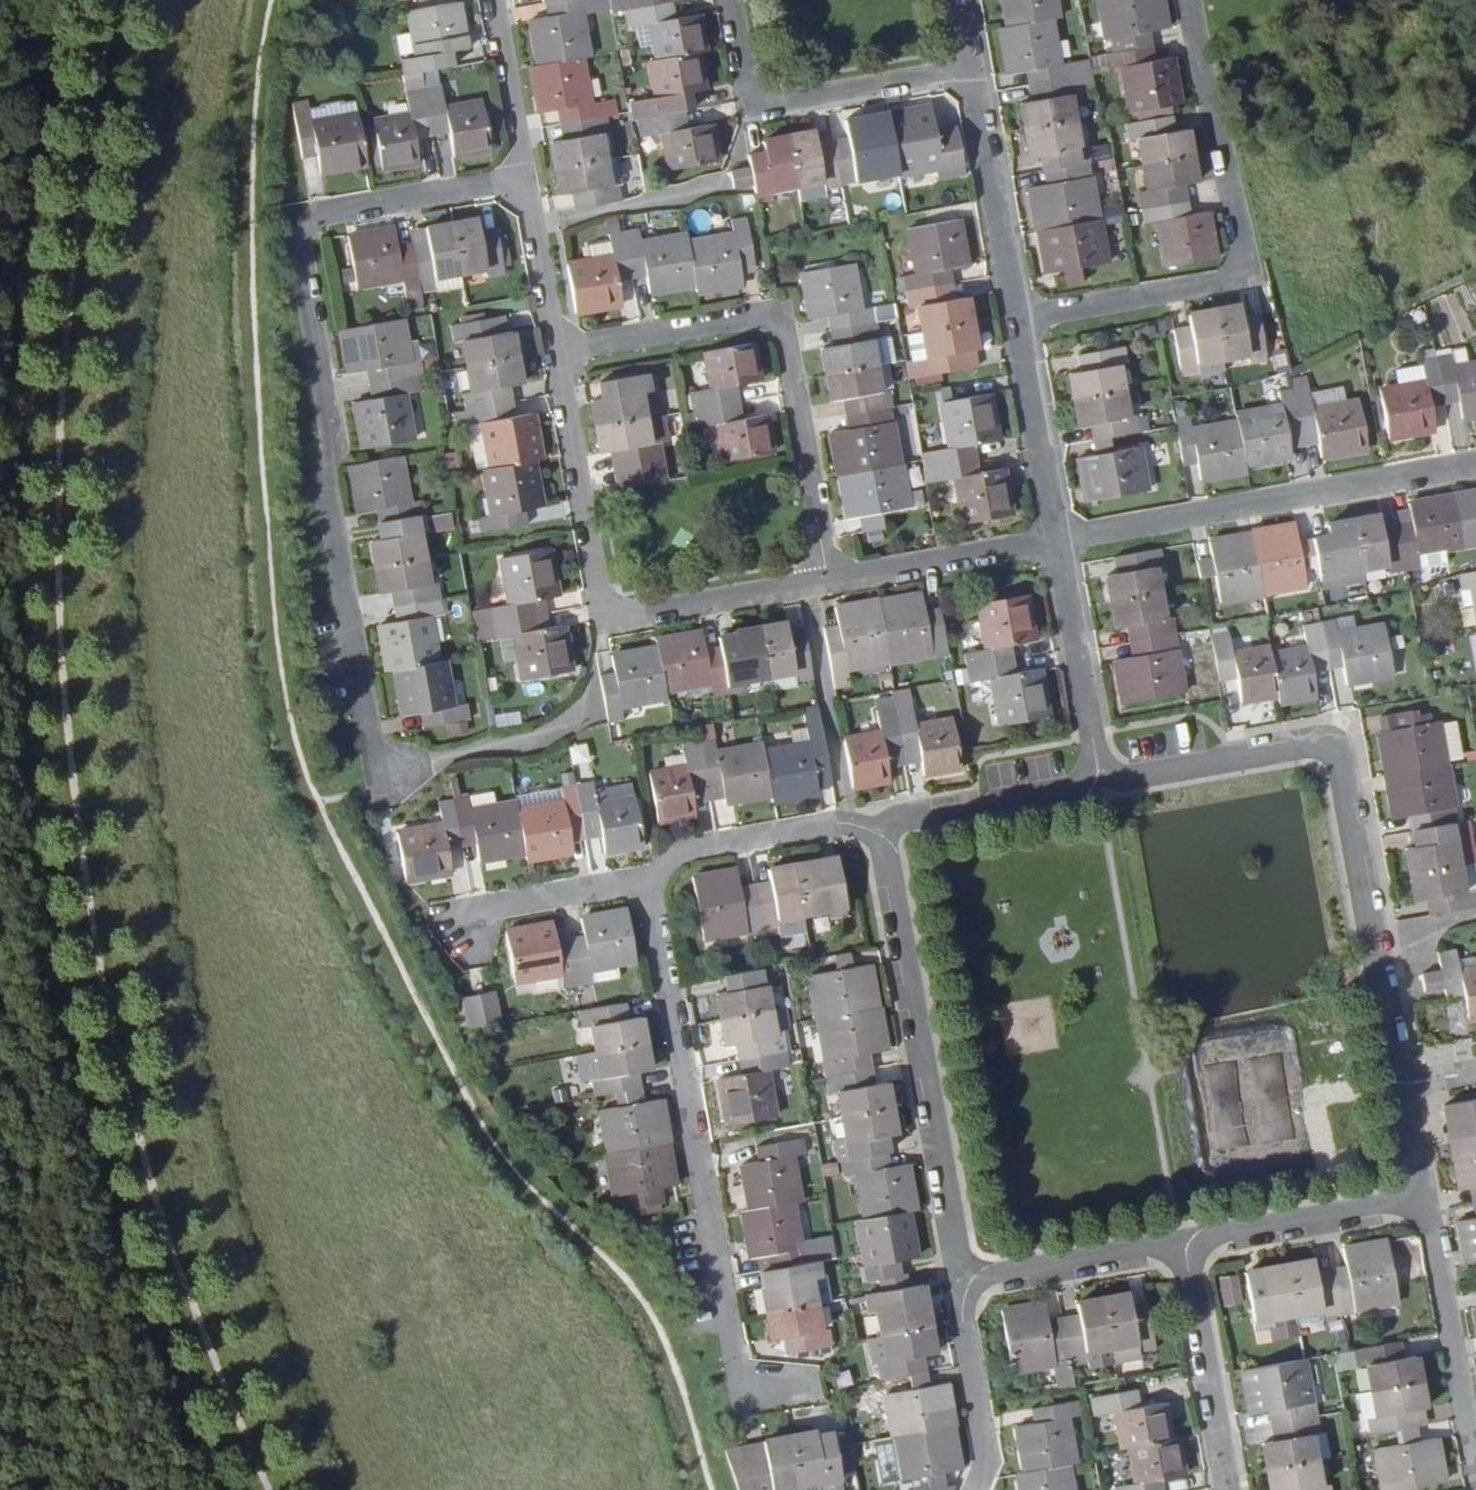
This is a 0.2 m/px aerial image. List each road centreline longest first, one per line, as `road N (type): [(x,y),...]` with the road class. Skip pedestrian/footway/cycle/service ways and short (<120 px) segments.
road 1 (track): [(705,1489),(647,1322),(581,1240),(501,1163),(444,1080),(318,815),(267,662),(244,306),(273,0)]
road 2 (track): [(268,1489),(137,1140),(90,923),(57,570),(59,438),(82,173),(116,0)]
road 3 (residential): [(522,172),(312,218),(296,241),(331,434),(323,474),(373,753),(397,765)]
road 4 (residential): [(1401,1084),(1337,744),(1101,786)]
road 5 (residential): [(648,880),(741,1396),(768,1392)]
road 6 (residential): [(1189,0),(1242,275),(1010,319)]
road 7 (residential): [(828,579),(774,321),(755,317),(555,352)]
road 8 (residential): [(876,826),(959,1285)]
road 9 (residential): [(1053,539),(1475,464)]
road 10 (residential): [(961,67),(750,100),(736,80),(723,0)]
road 11 (residential): [(1475,1480),(1423,1200)]
road 12 (residential): [(605,619),(555,352)]
road 13 (residential): [(961,67),(1010,319)]
road 14 (residential): [(1053,539),(1101,786)]
road 15 (residential): [(1226,1489),(1179,1244)]
road 16 (residential): [(1179,1244),(1423,1200)]
road 17 (residential): [(648,880),(670,854),(826,824),(876,826)]
road 18 (residential): [(828,579),(1053,539)]
road 19 (residential): [(1101,786),(876,826)]
road 20 (residential): [(605,619),(828,579)]
road 21 (residential): [(1010,319),(1053,539)]
road 22 (residential): [(959,1285),(1179,1244)]
road 23 (residential): [(959,1285),(987,1461),(978,1489)]
road 24 (residential): [(468,927),(500,907),(648,880)]
road 25 (residential): [(555,352),(522,172)]
road 26 (residential): [(492,0),(522,172)]

